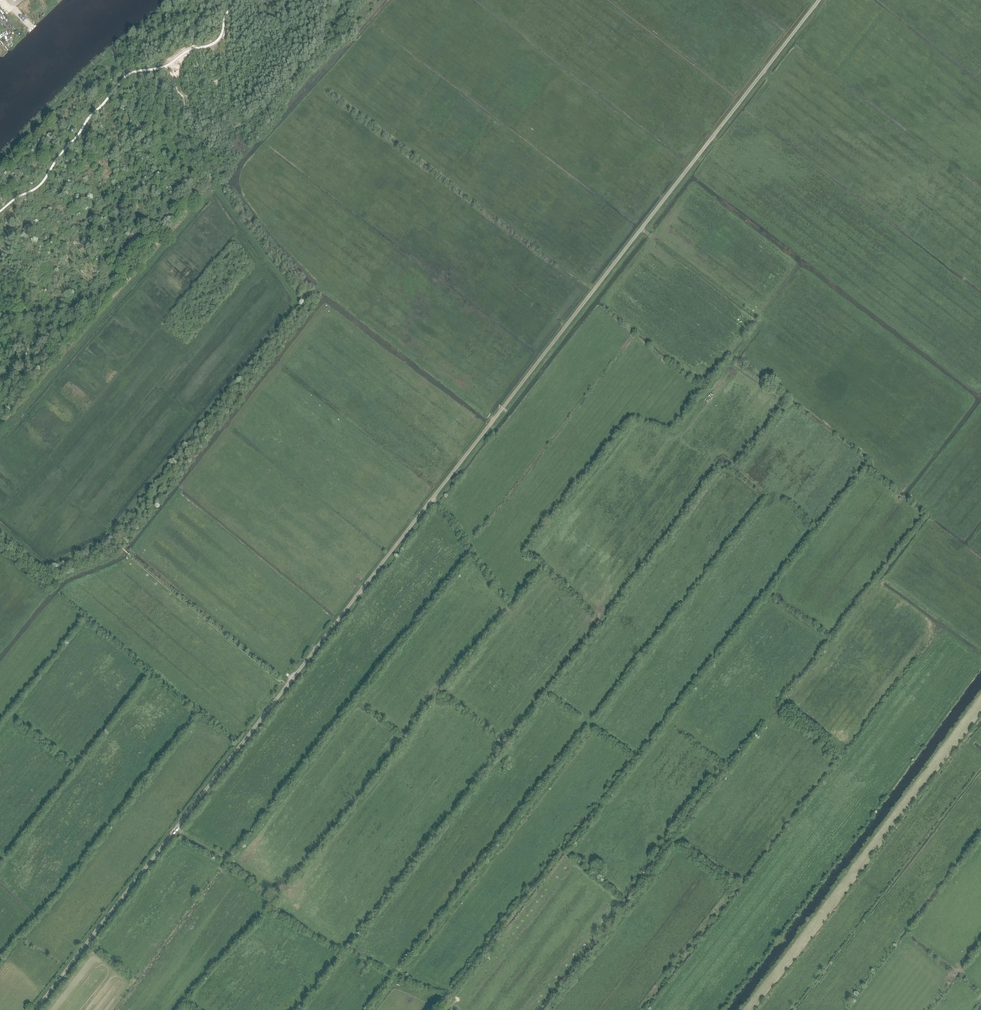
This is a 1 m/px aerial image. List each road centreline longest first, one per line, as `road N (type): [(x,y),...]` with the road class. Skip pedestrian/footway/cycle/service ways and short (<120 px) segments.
road 1 (unclassified): [(36,1009),(470,460),(819,0)]

